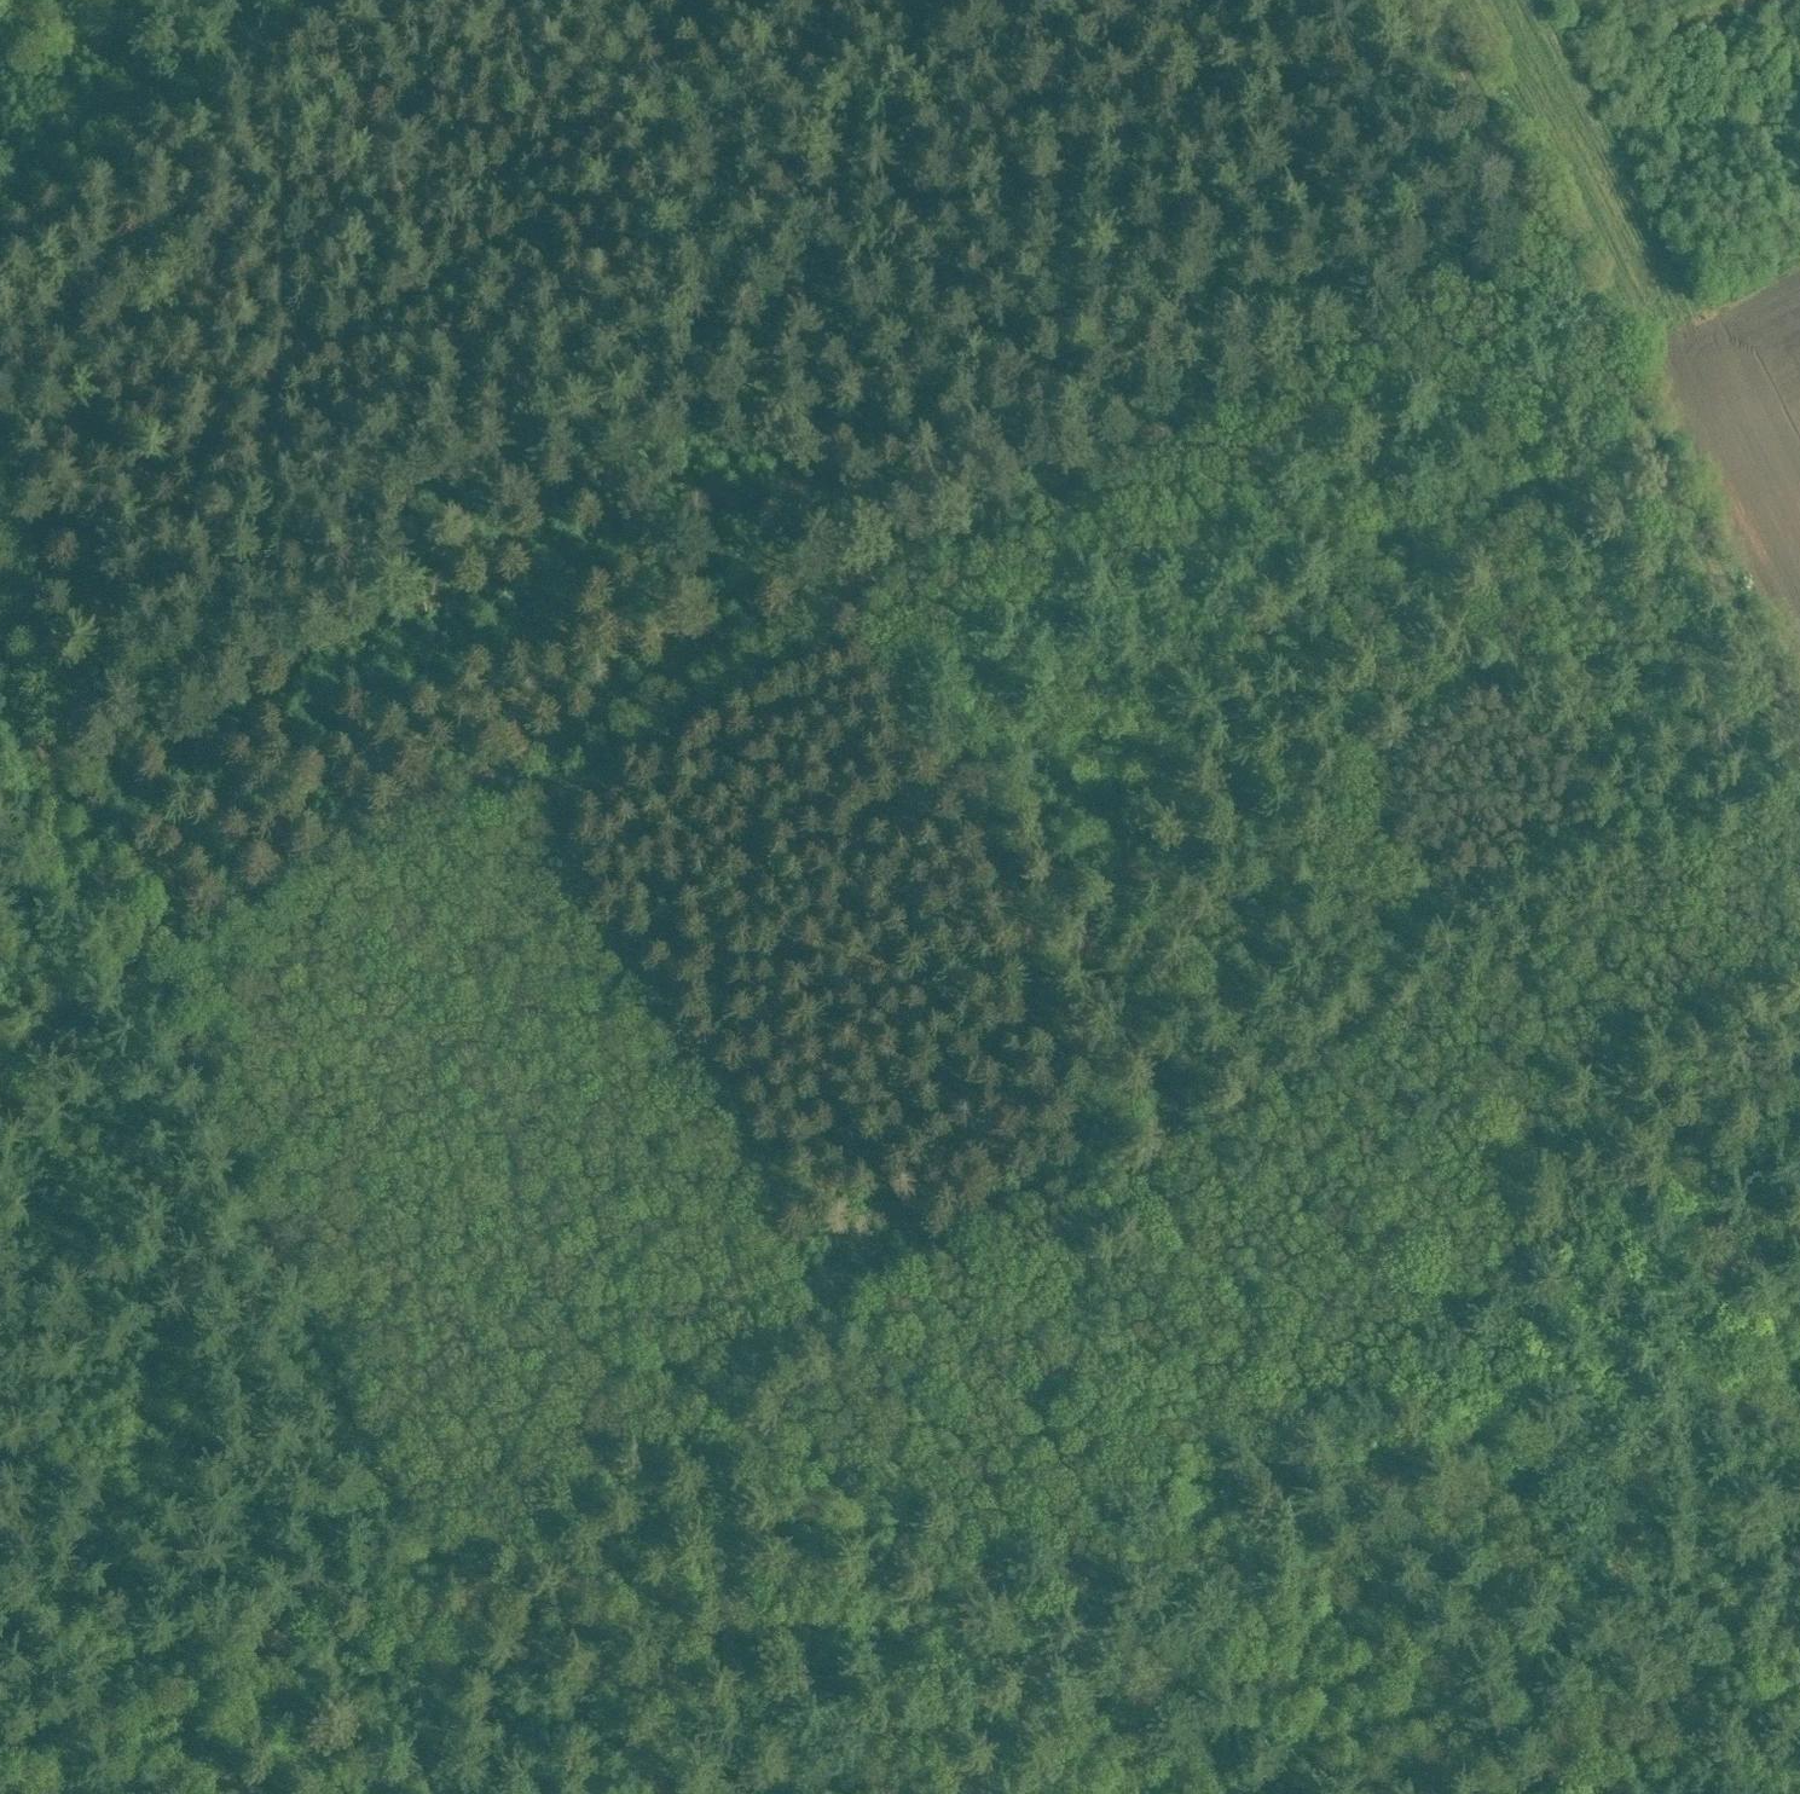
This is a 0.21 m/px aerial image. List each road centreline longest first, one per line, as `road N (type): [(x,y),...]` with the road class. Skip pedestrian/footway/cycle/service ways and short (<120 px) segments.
road 1 (track): [(1799,738),(1426,0)]
road 2 (track): [(1578,1757),(1799,1638)]
road 3 (track): [(0,1076),(142,955)]

